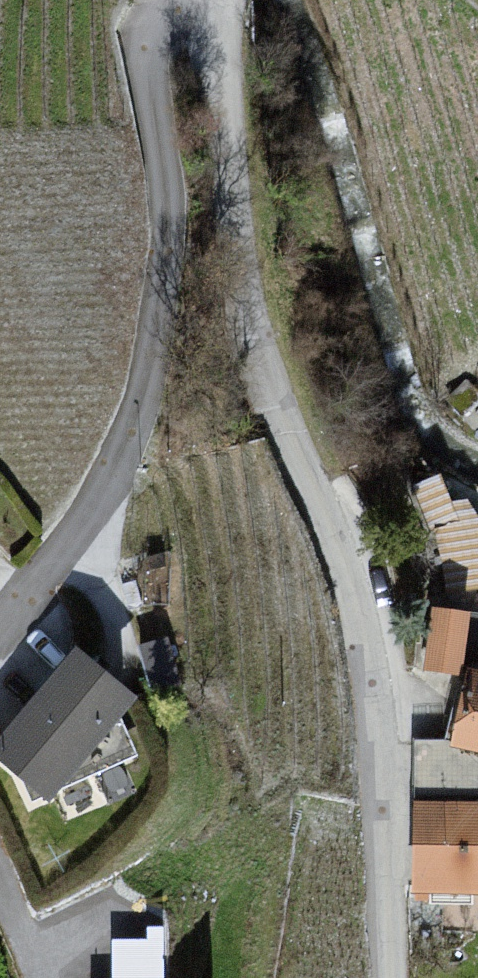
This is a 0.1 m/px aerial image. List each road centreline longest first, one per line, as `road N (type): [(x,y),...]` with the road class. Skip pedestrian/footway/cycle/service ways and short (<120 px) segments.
road 1 (residential): [(390,977),(380,755),(357,602),(331,515),(288,437),(257,351),(232,174),(219,0)]
road 2 (residential): [(210,0),(145,29),(170,297),(131,425),(69,571),(0,653)]

